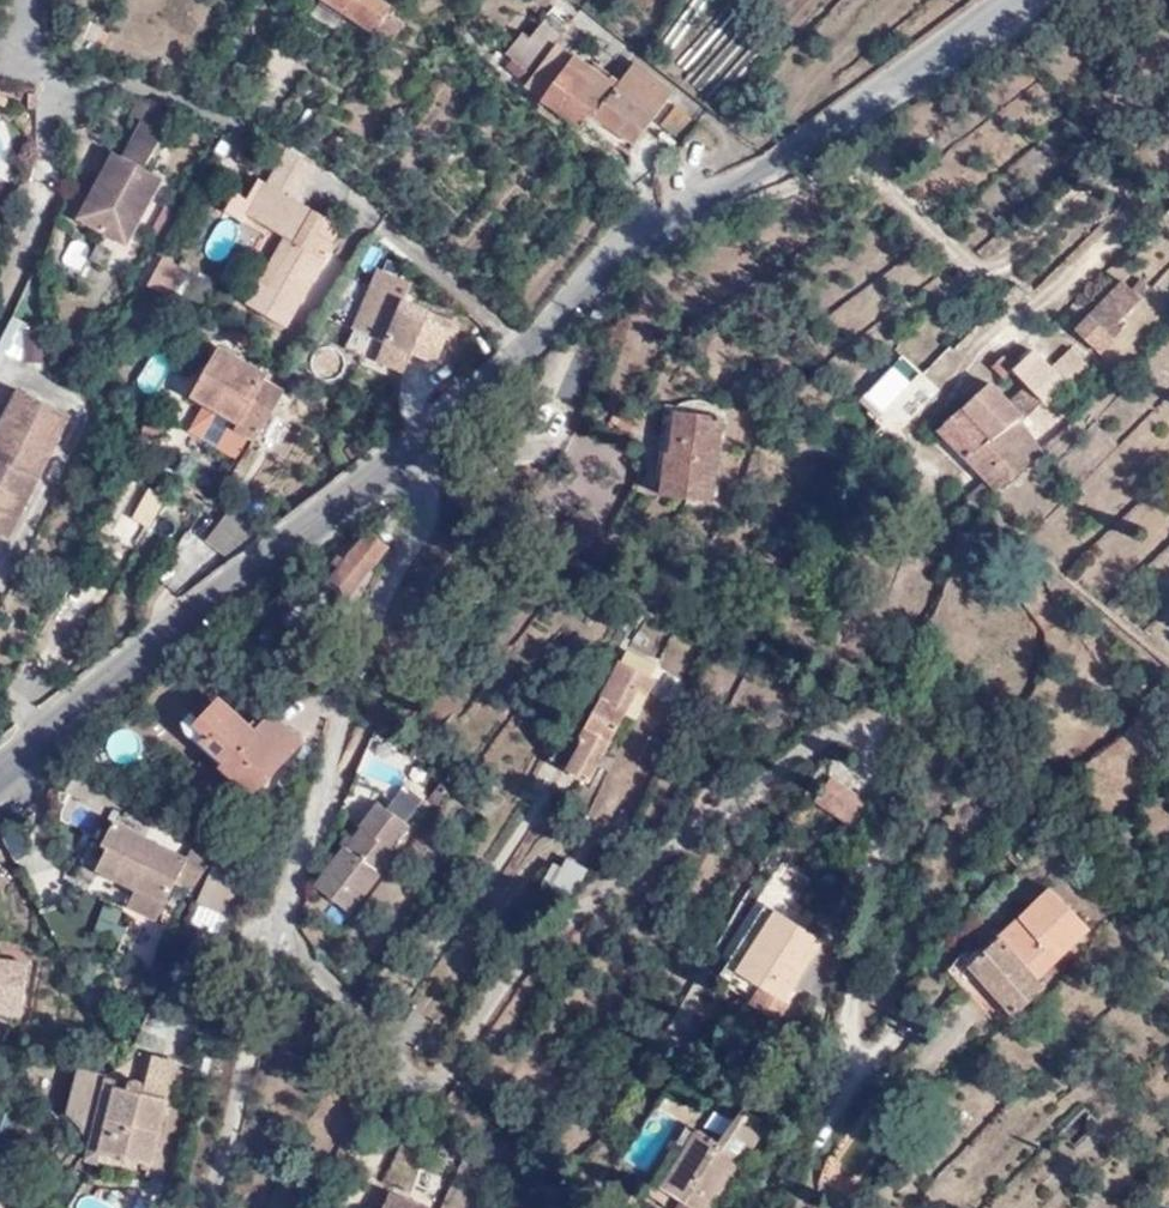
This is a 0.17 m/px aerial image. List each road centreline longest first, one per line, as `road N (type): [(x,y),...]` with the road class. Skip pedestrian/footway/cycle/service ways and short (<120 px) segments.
road 1 (tertiary): [(0,763),(501,373),(641,226),(828,134),(1009,0)]

